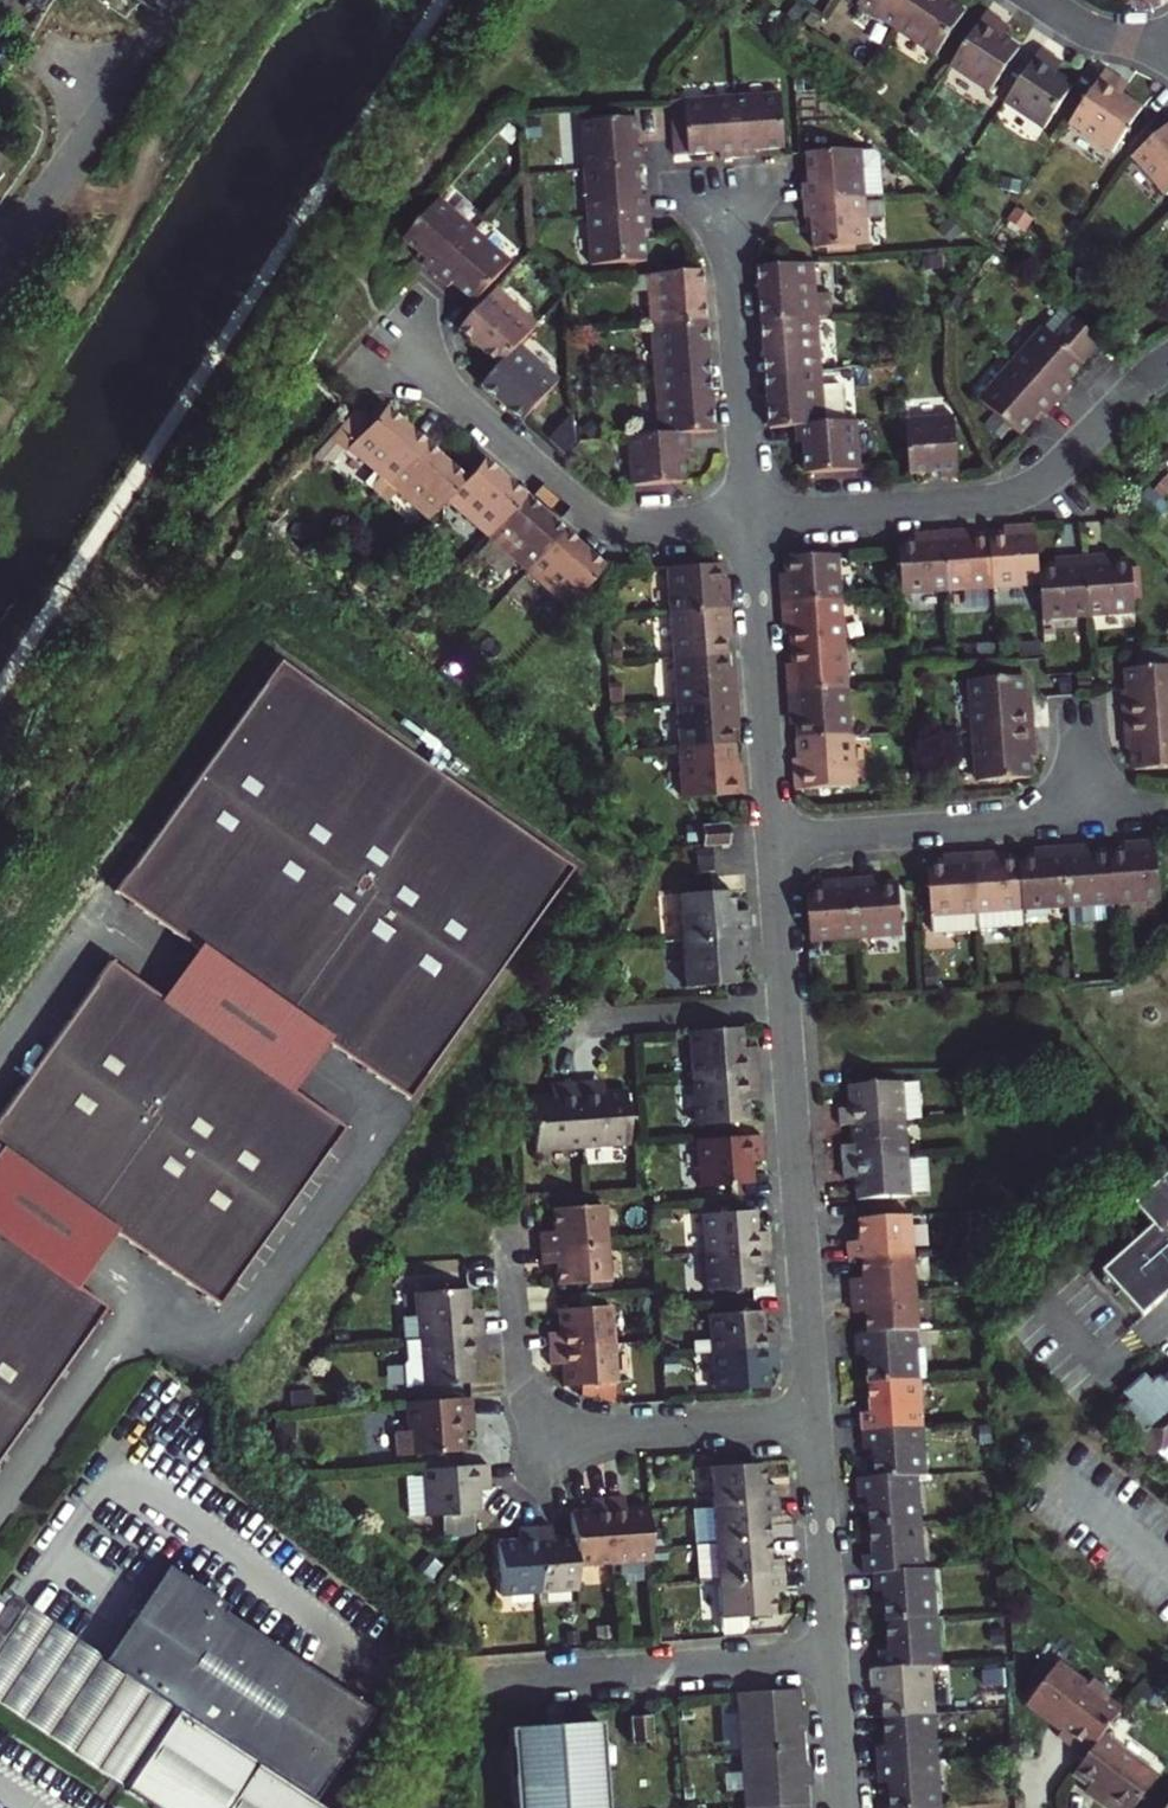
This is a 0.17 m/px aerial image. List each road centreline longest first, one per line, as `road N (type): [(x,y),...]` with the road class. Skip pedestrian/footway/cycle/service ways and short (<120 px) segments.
road 1 (residential): [(508,1239),(520,1386),(547,1434),(814,1420)]
road 2 (residential): [(749,518),(978,500),(1022,489),(1059,468),(1167,362)]
road 3 (residential): [(375,327),(593,518),(627,528),(749,518)]
road 4 (residential): [(814,1420),(784,1004)]
road 5 (residential): [(842,1807),(814,1420)]
road 6 (residential): [(723,197),(749,518)]
road 7 (residential): [(772,839),(749,518)]
road 8 (residential): [(772,839),(1089,816)]
road 9 (unclassified): [(0,267),(173,20)]
road 10 (residential): [(599,1018),(784,1004)]
road 11 (residential): [(784,1004),(772,839)]
road 12 (residential): [(1039,0),(1103,37),(1167,43)]

